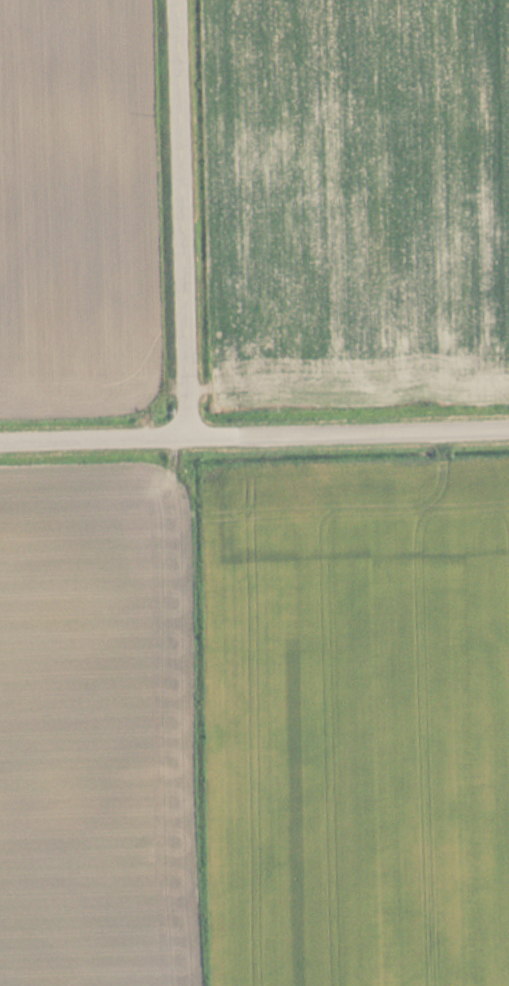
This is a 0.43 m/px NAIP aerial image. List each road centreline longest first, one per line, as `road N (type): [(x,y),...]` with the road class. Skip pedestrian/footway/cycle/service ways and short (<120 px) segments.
road 1 (residential): [(194,434),(185,0)]
road 2 (residential): [(194,434),(508,427)]
road 3 (residential): [(0,440),(194,434)]

